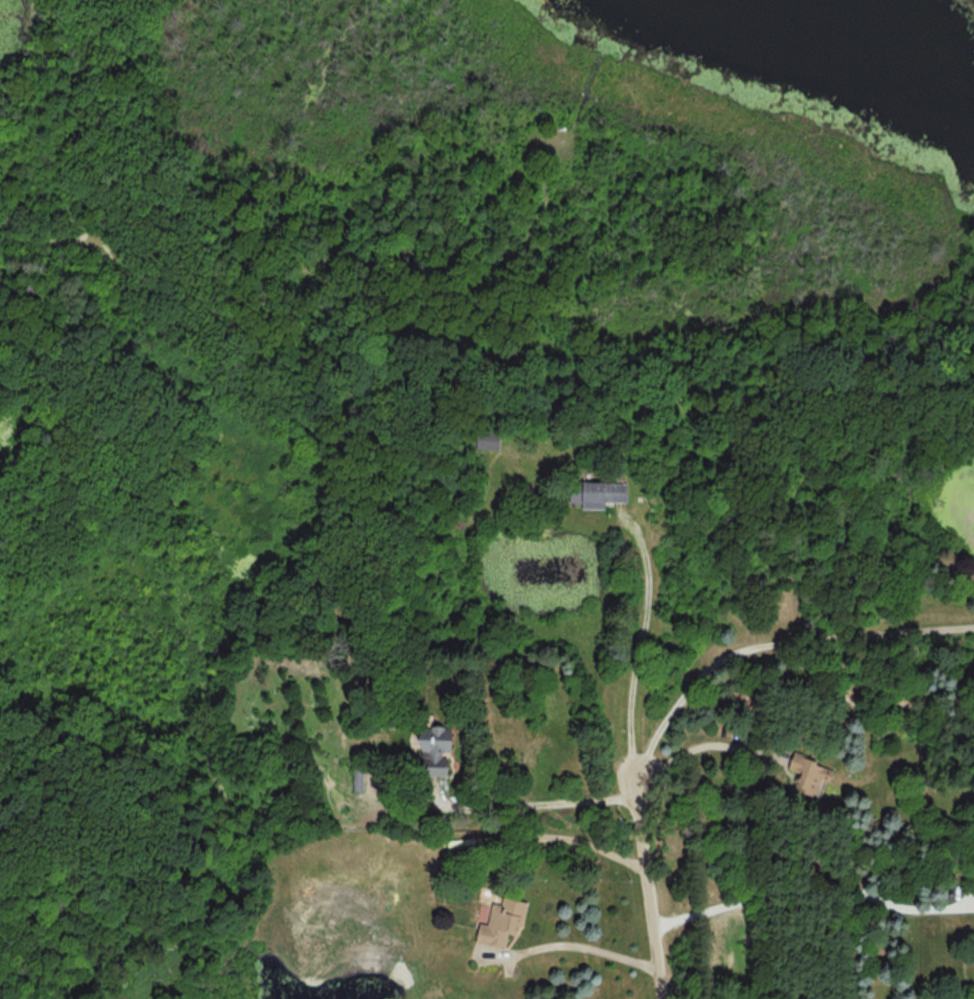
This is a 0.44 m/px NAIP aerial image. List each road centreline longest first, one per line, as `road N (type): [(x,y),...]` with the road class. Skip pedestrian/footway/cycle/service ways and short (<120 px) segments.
road 1 (residential): [(672,998),(639,787),(681,698),(740,646),(973,613)]

